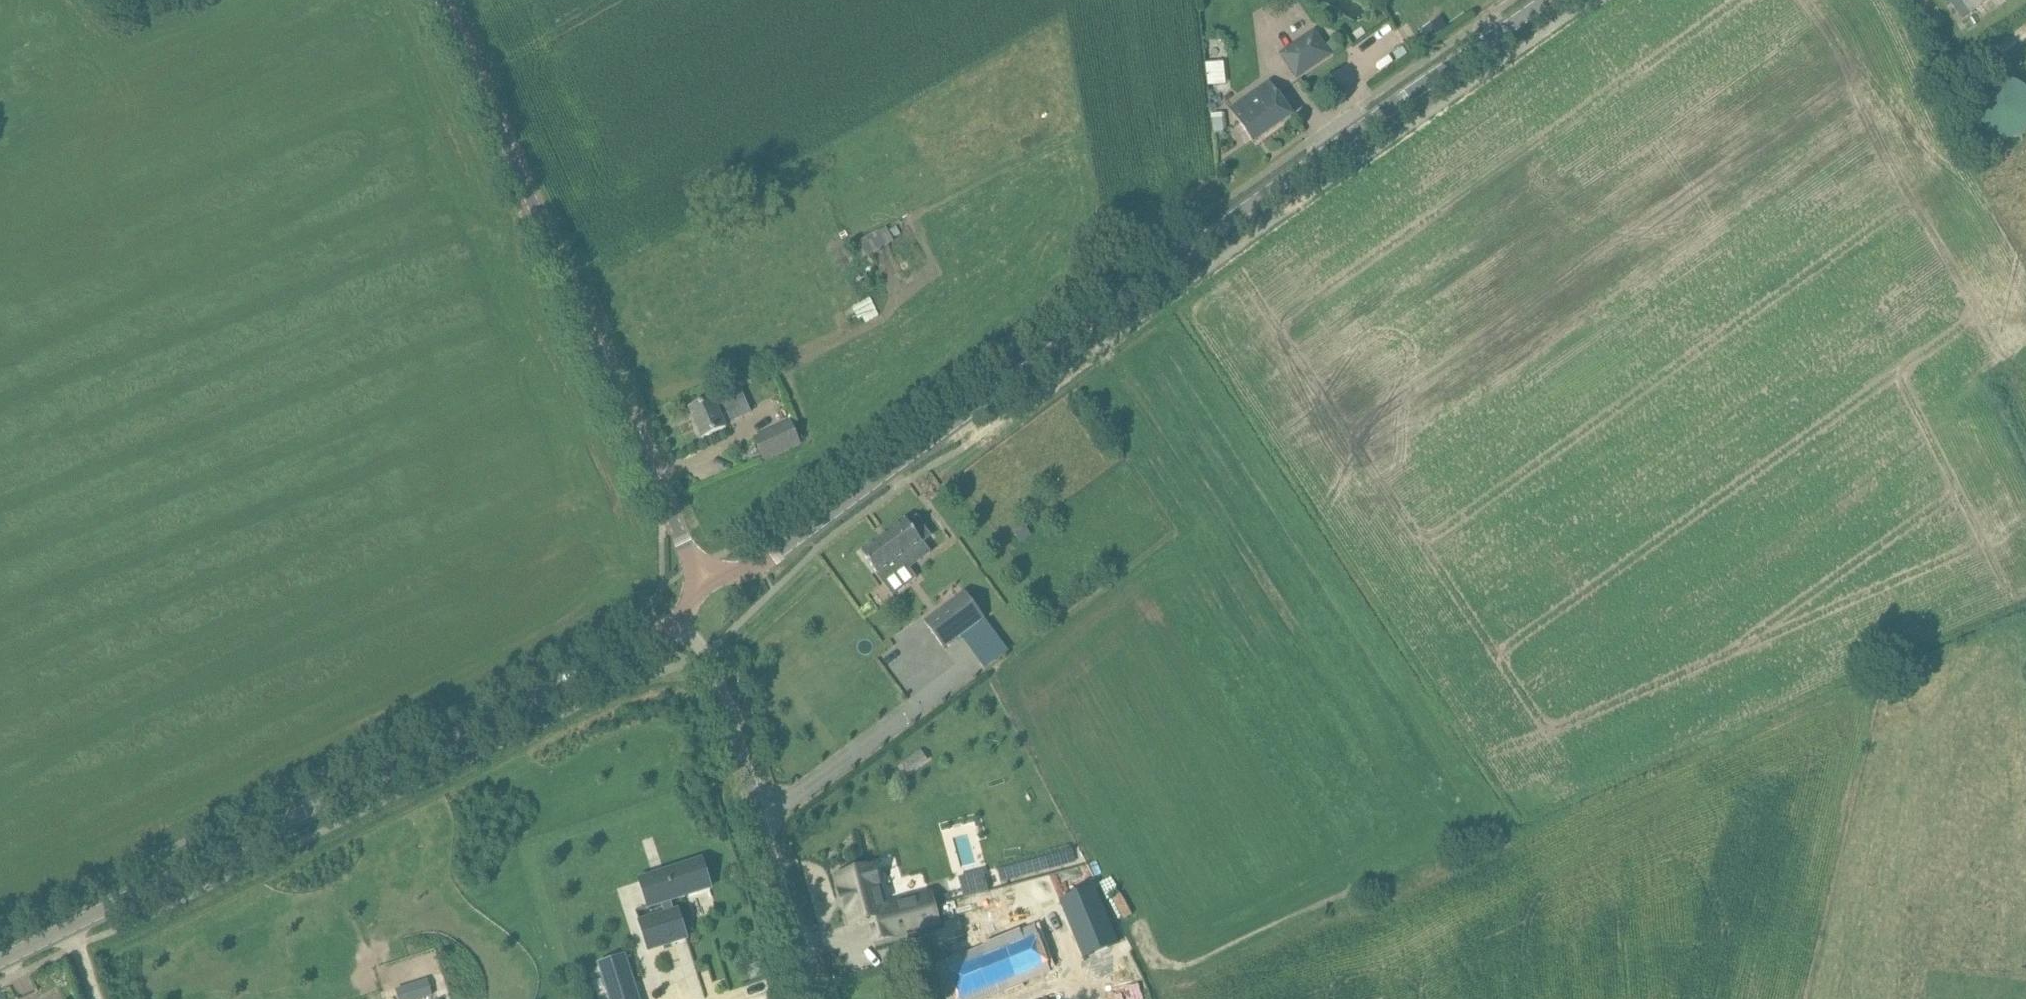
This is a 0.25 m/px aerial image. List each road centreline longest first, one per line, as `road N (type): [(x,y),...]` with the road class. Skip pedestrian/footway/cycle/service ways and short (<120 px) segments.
road 1 (tertiary): [(703,577),(758,567),(1549,0)]
road 2 (tertiary): [(0,960),(525,706),(679,620)]
road 3 (unclassified): [(441,0),(703,577)]
road 4 (residential): [(706,654),(818,998)]

